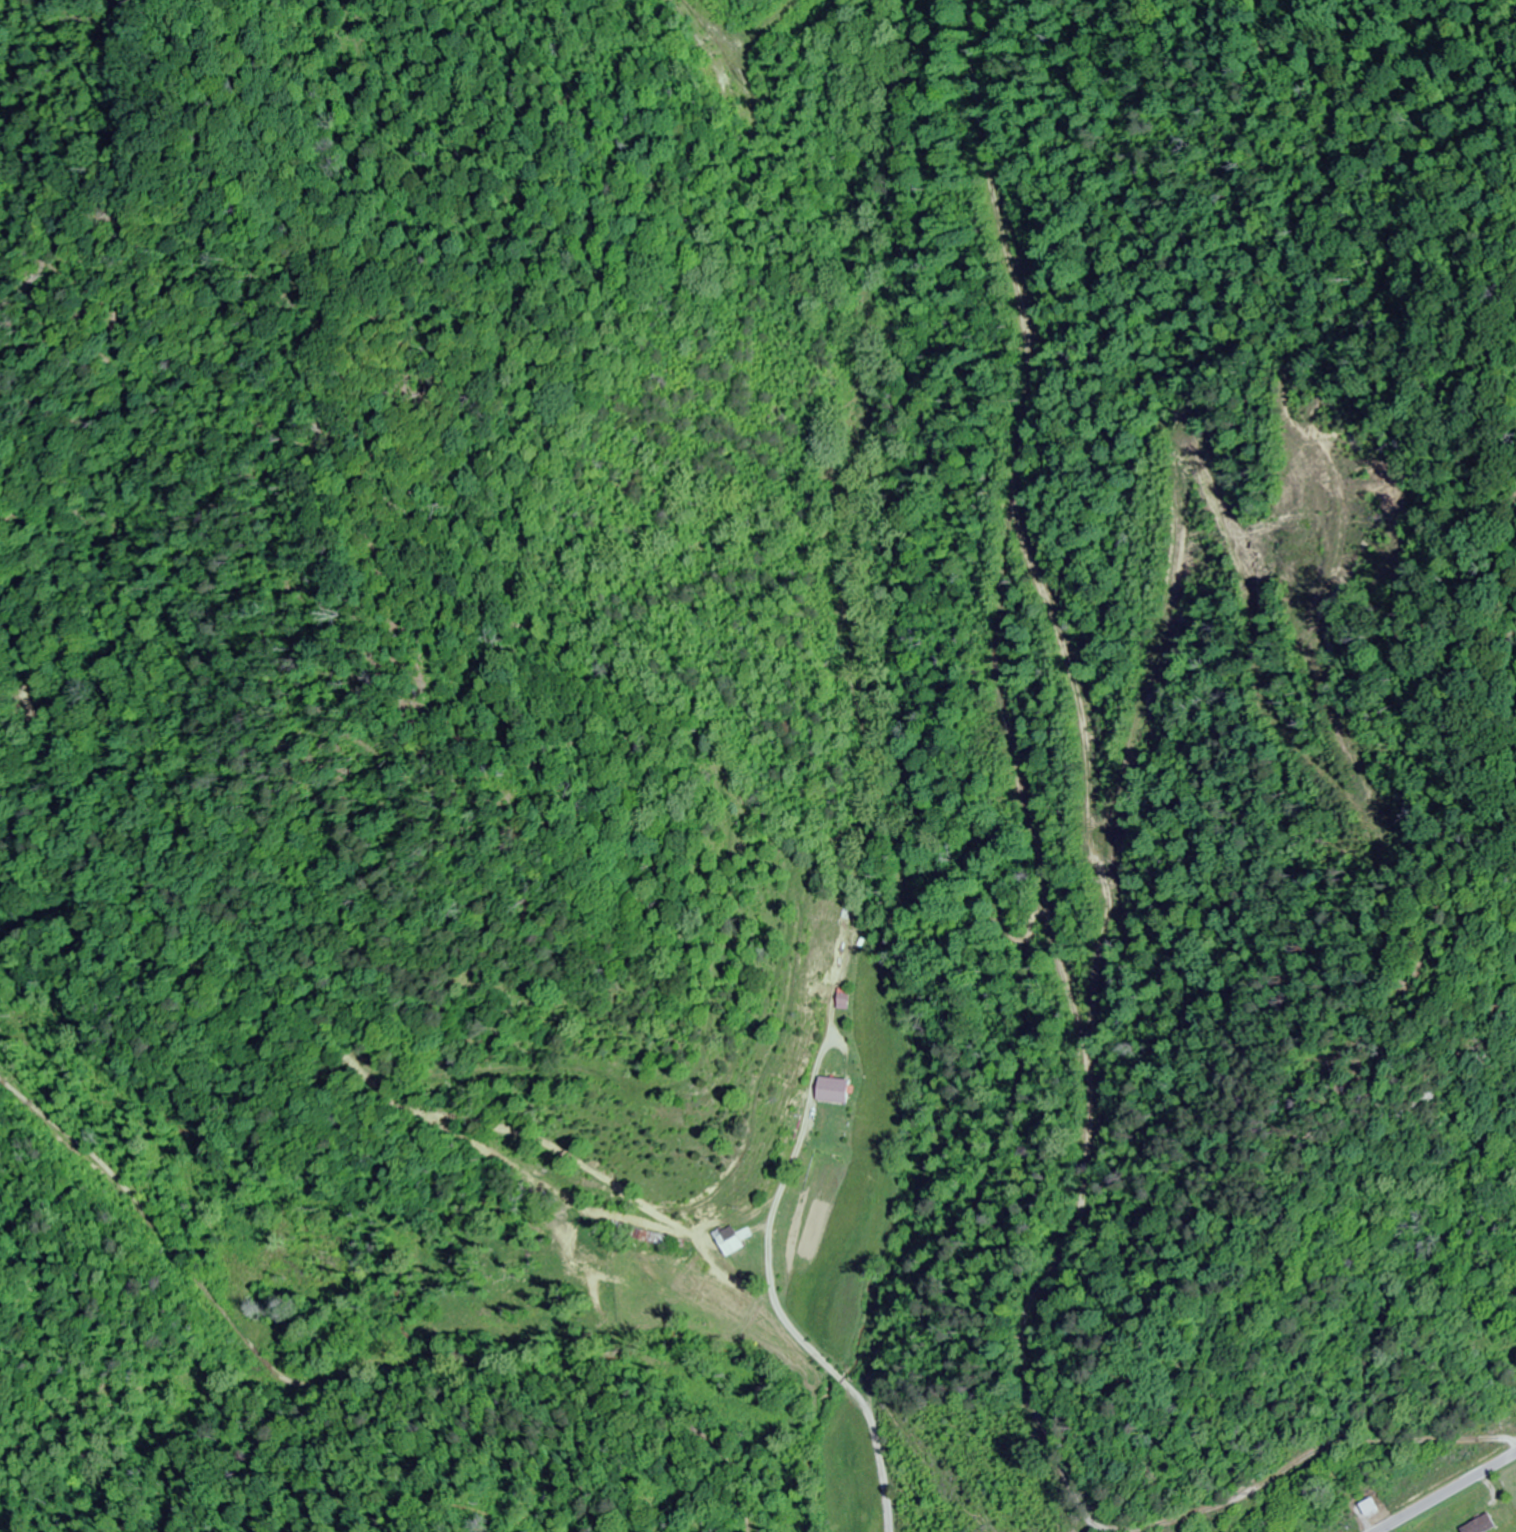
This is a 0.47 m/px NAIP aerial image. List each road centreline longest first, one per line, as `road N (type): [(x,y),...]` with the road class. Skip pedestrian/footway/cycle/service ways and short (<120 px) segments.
road 1 (residential): [(860,1531),(858,1407),(875,1244),(908,1152),(930,979),(914,952),(894,606),(906,449),(896,309),(923,0)]
road 2 (secondary): [(1515,1457),(1382,1531)]

